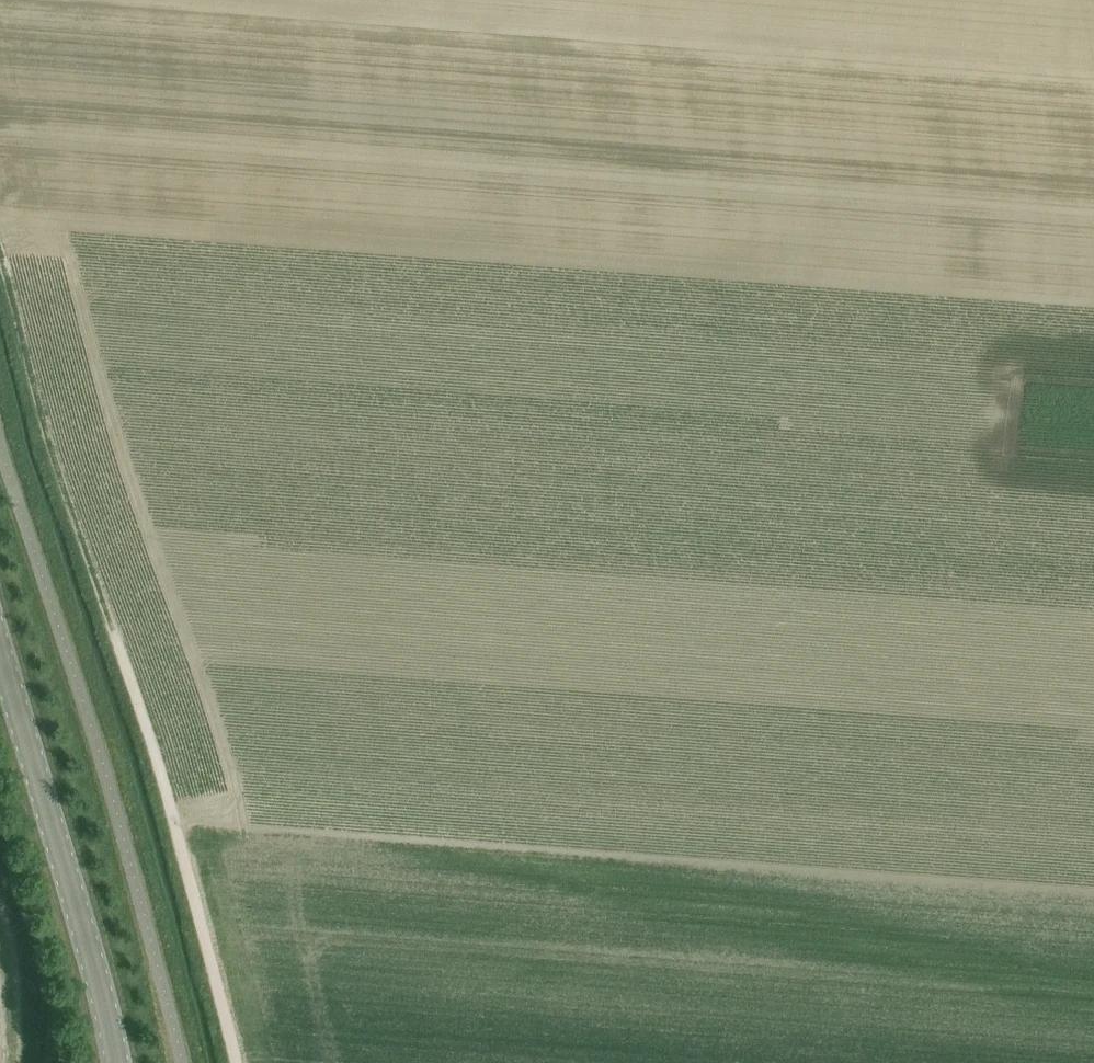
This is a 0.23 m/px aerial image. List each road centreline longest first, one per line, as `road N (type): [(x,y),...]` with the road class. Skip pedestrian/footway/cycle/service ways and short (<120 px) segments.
road 1 (secondary): [(118,1062),(0,648)]

